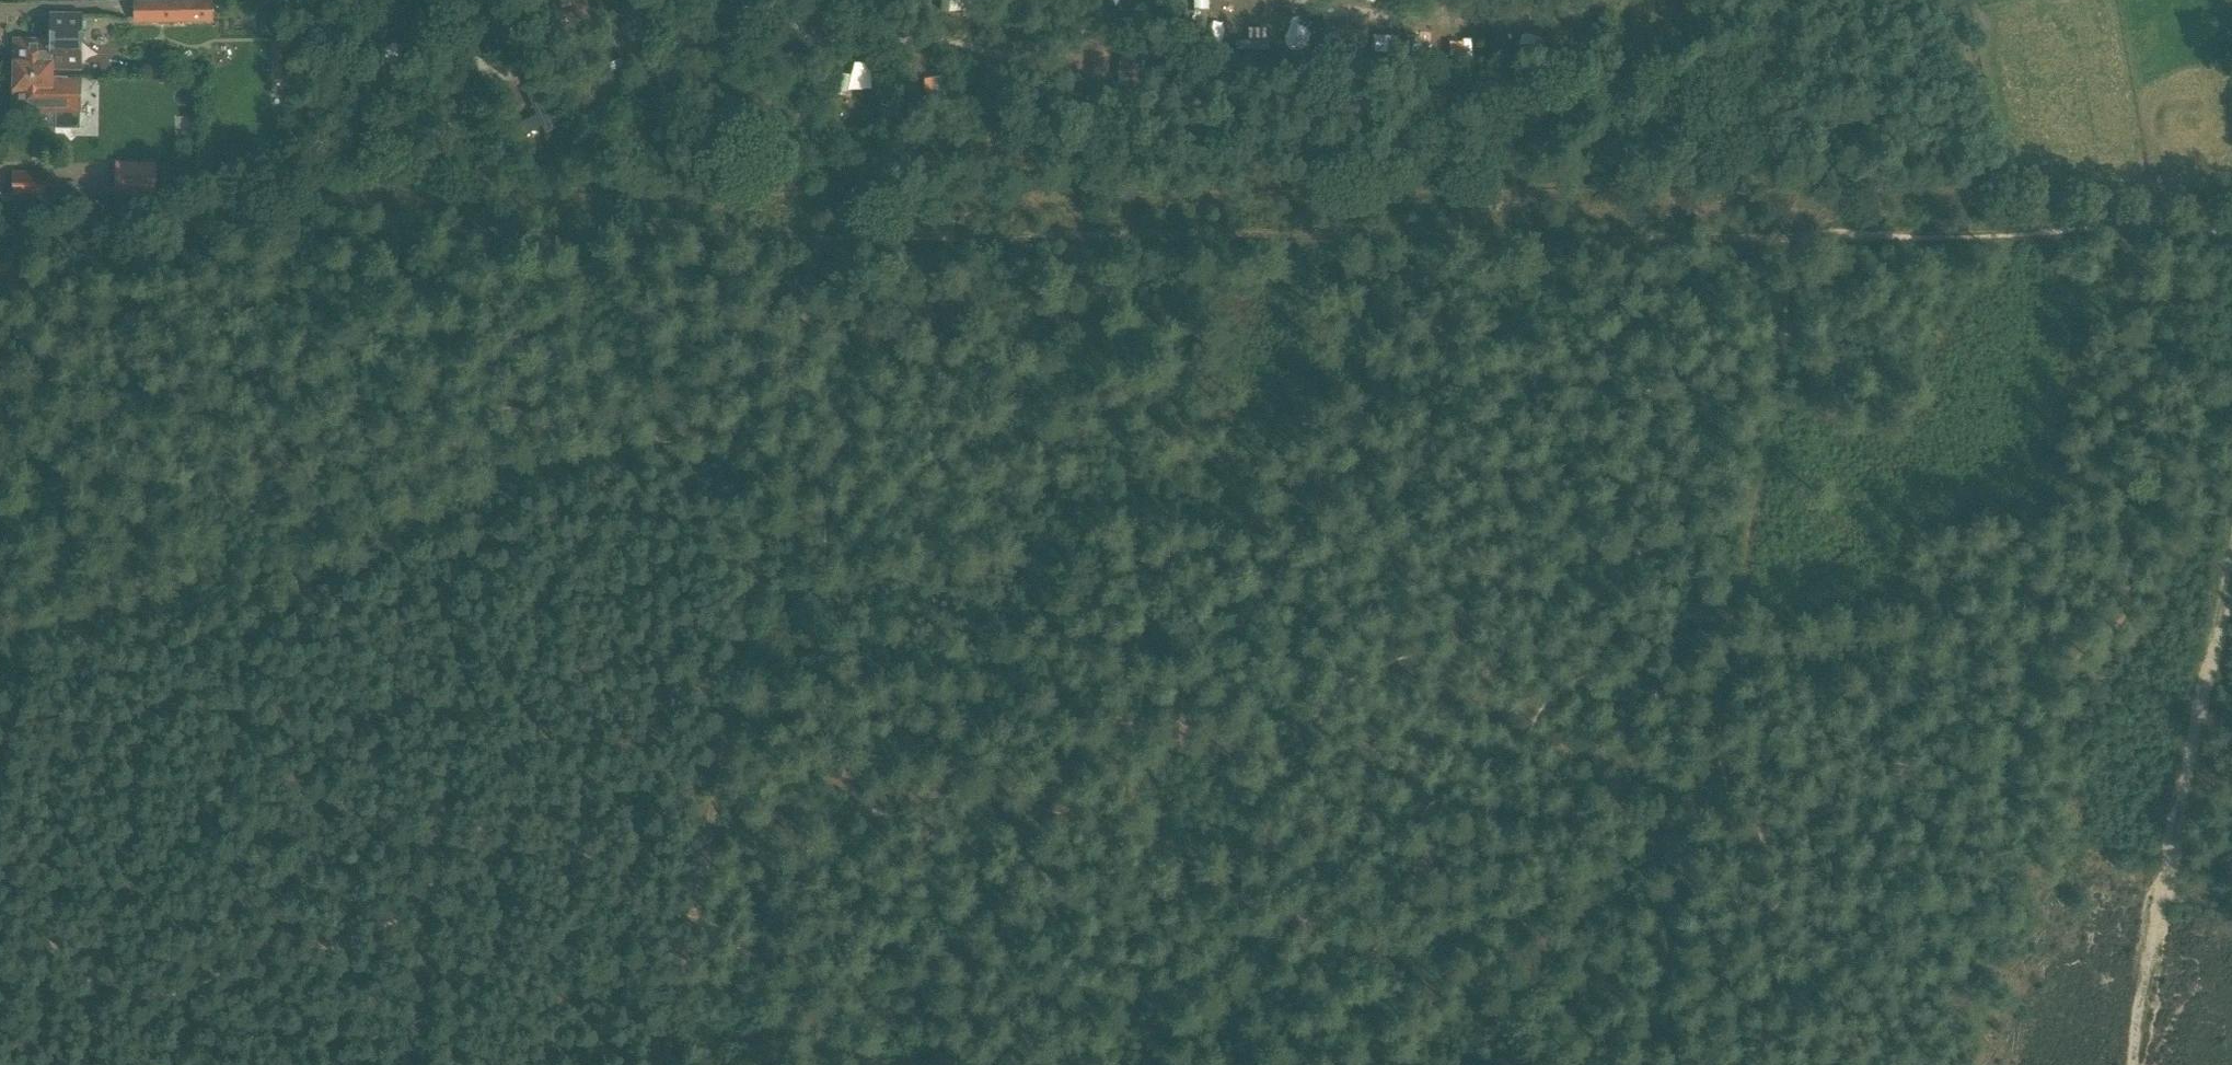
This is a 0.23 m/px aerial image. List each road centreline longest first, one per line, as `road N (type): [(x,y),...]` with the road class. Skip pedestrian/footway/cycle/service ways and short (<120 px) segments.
road 1 (track): [(1803,239),(332,255),(68,239)]
road 2 (track): [(852,249),(708,1064)]
road 3 (track): [(2155,1064),(2231,603)]
road 4 (track): [(2119,241),(1803,239)]

